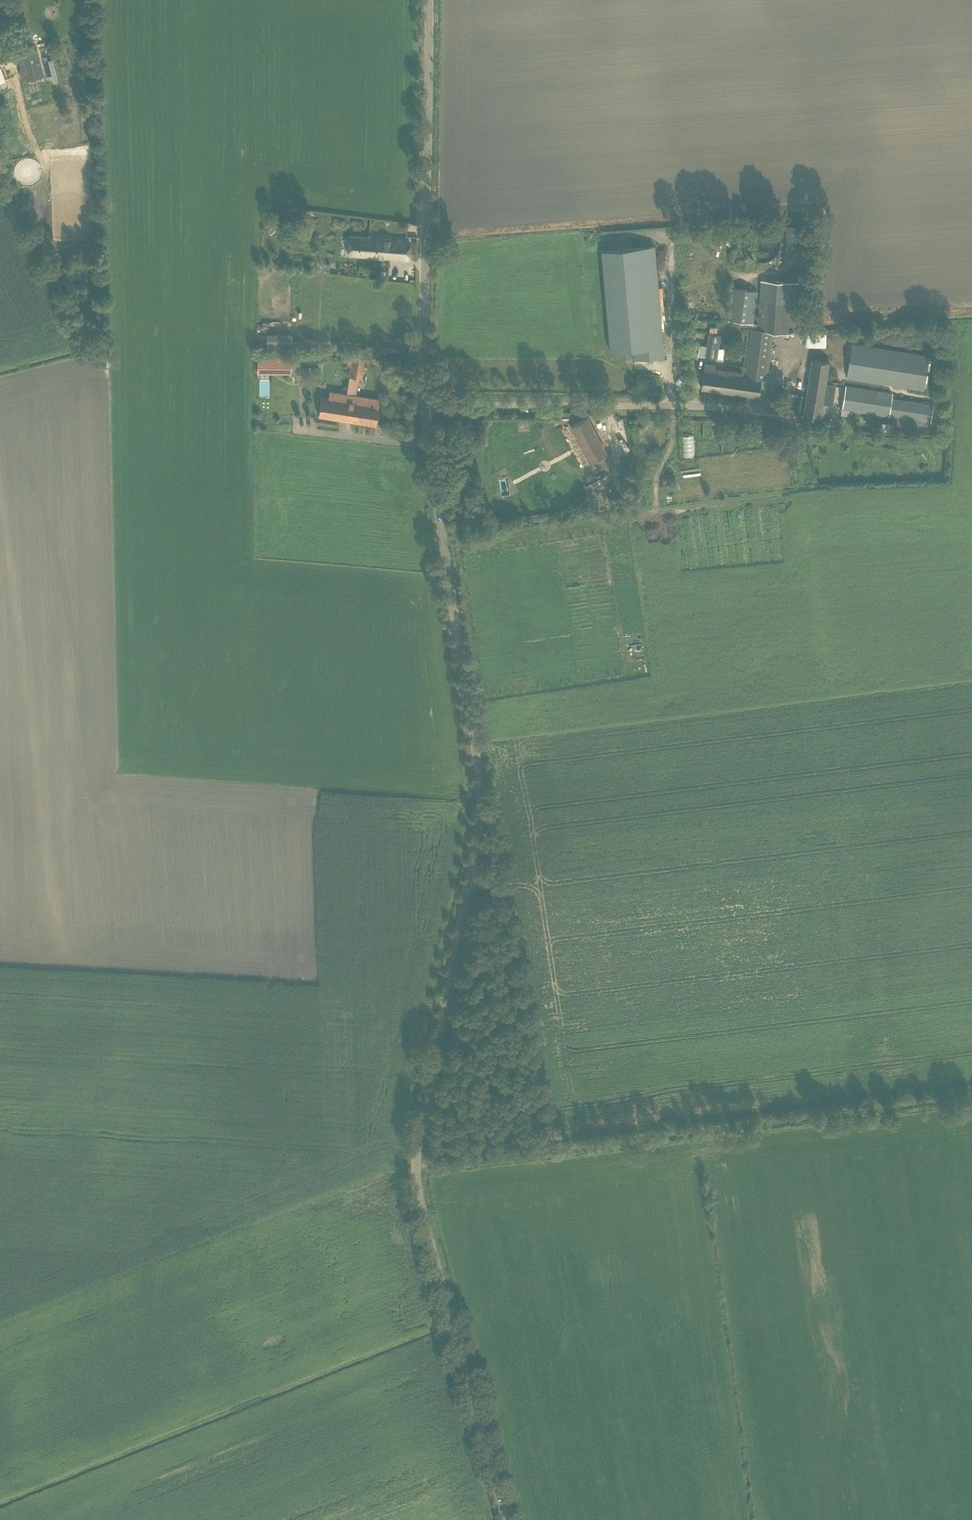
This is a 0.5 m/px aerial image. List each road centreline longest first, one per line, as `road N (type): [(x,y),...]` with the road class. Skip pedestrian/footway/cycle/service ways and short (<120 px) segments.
road 1 (unclassified): [(507,1519),(417,1163),(477,796),(426,404)]
road 2 (track): [(971,1092),(417,1163)]
road 3 (unclassified): [(426,404),(429,0)]
road 4 (unclassified): [(778,412),(426,404)]

